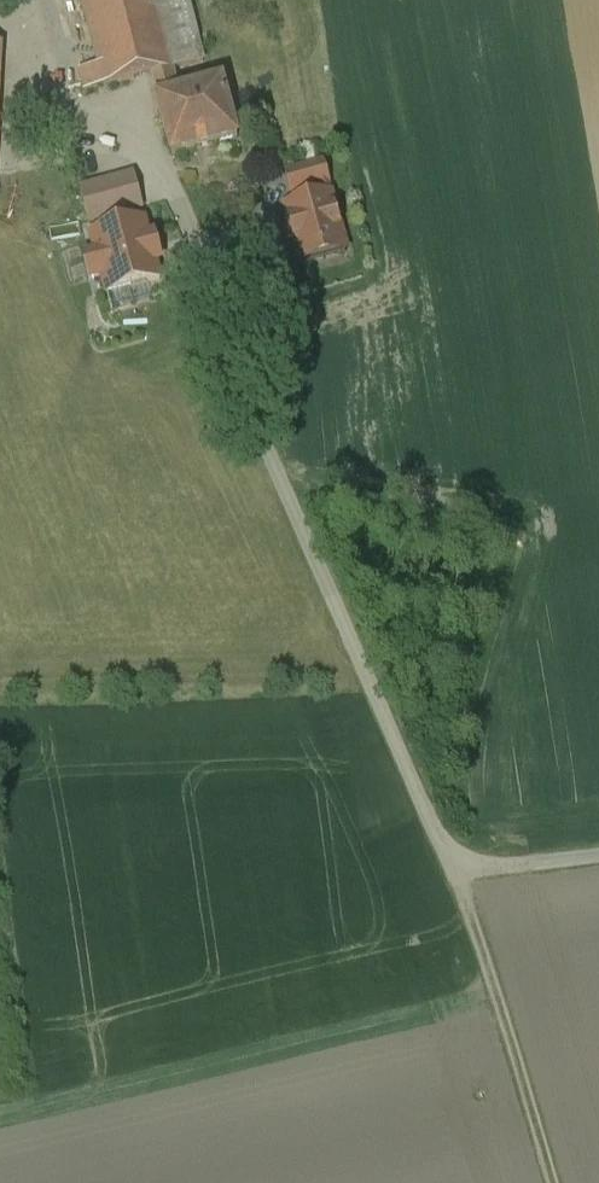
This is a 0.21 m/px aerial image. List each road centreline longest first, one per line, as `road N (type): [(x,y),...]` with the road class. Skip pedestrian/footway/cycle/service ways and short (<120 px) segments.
road 1 (unclassified): [(598,856),(462,865),(444,847),(281,483),(167,187),(129,138),(54,93),(30,44)]
road 2 (track): [(462,865),(555,1182)]

